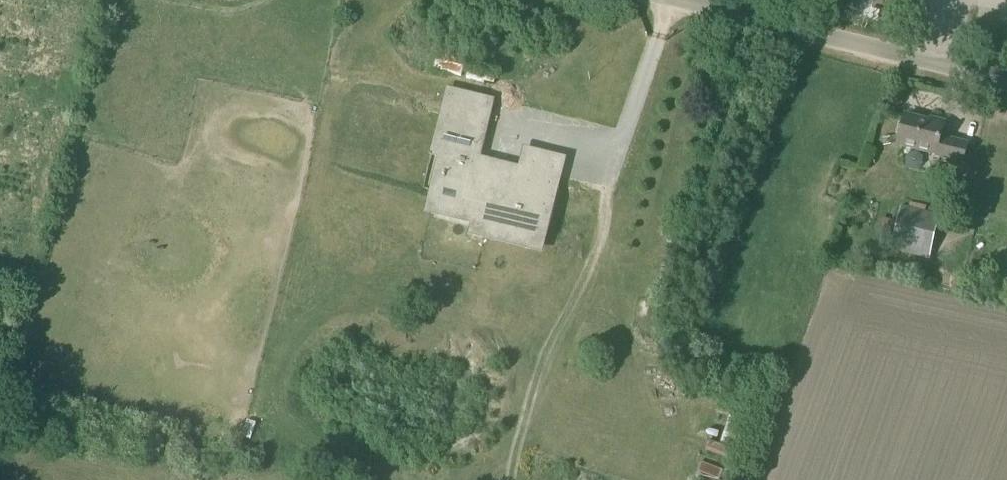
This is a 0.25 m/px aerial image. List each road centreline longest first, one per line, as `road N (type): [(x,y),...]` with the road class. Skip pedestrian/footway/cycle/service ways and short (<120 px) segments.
road 1 (unclassified): [(1006,81),(673,0)]

